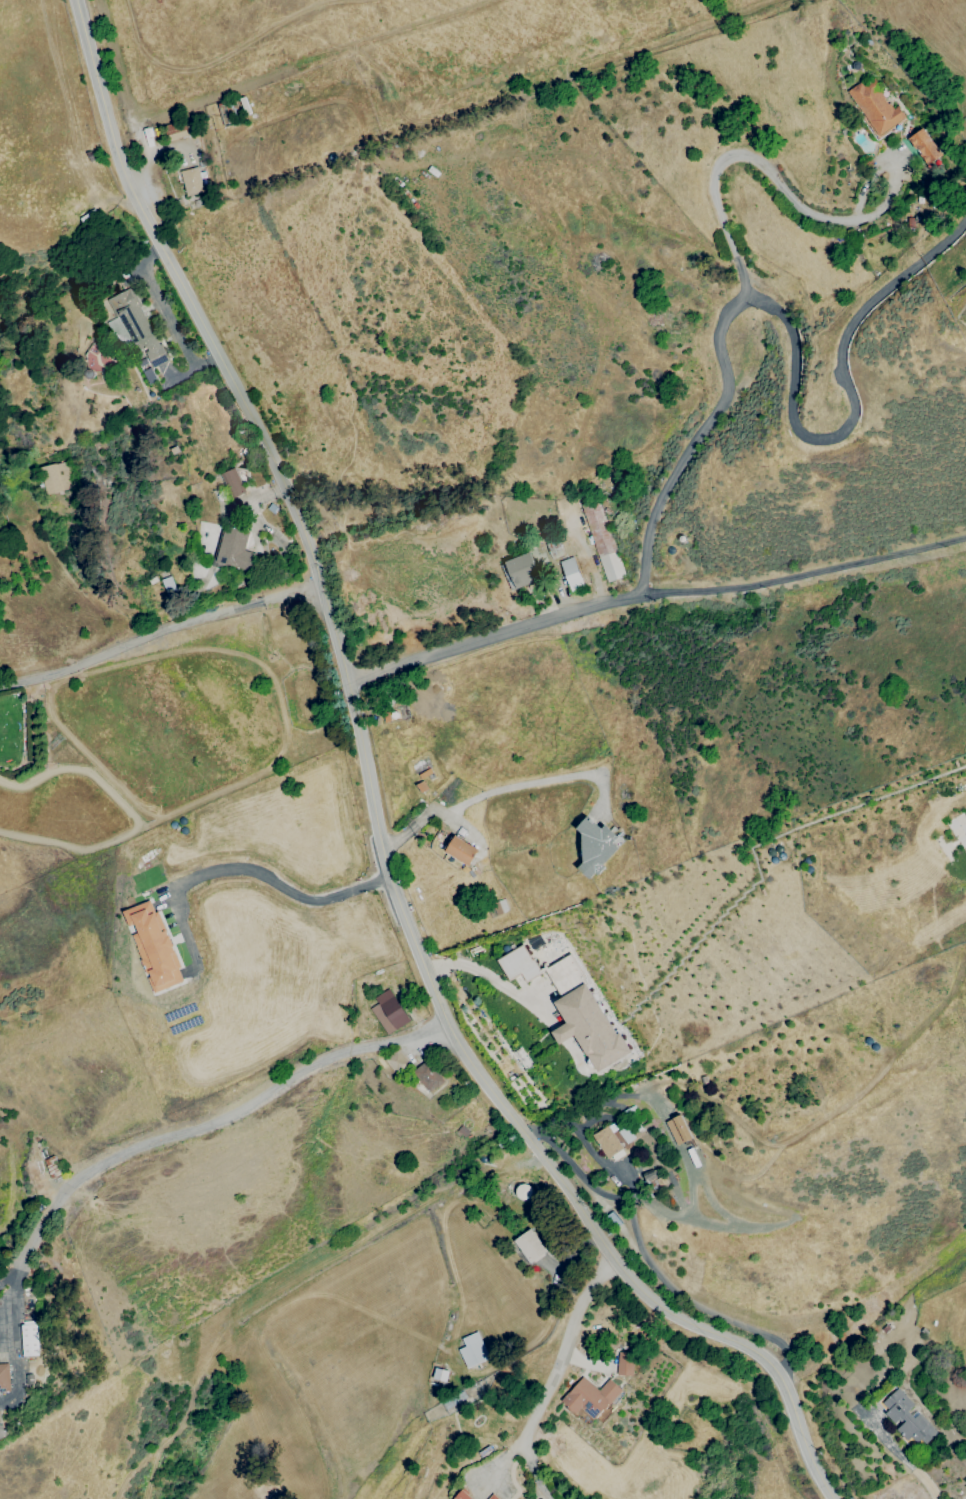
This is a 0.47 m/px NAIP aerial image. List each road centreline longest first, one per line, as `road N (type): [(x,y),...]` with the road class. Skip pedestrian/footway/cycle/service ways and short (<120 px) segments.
road 1 (residential): [(831,1498),(778,1374),(739,1342),(652,1300),(615,1264),(446,1021),(385,867),(353,678),(318,558),(127,185),(75,0)]
road 2 (residential): [(639,595),(651,520),(725,392),(718,331),(746,279),(713,194),(718,168),(746,157),(806,211),(855,221),(882,213),(900,181),(898,159)]
road 3 (residential): [(353,678),(639,595),(755,587),(965,541)]
road 4 (residential): [(746,279),(780,301),(793,333),(800,434),(832,441),(845,426),(834,384),(846,334),(871,298),(965,218)]
road 5 (residential): [(446,1021),(405,1040),(344,1050),(226,1121),(108,1158),(57,1206)]

